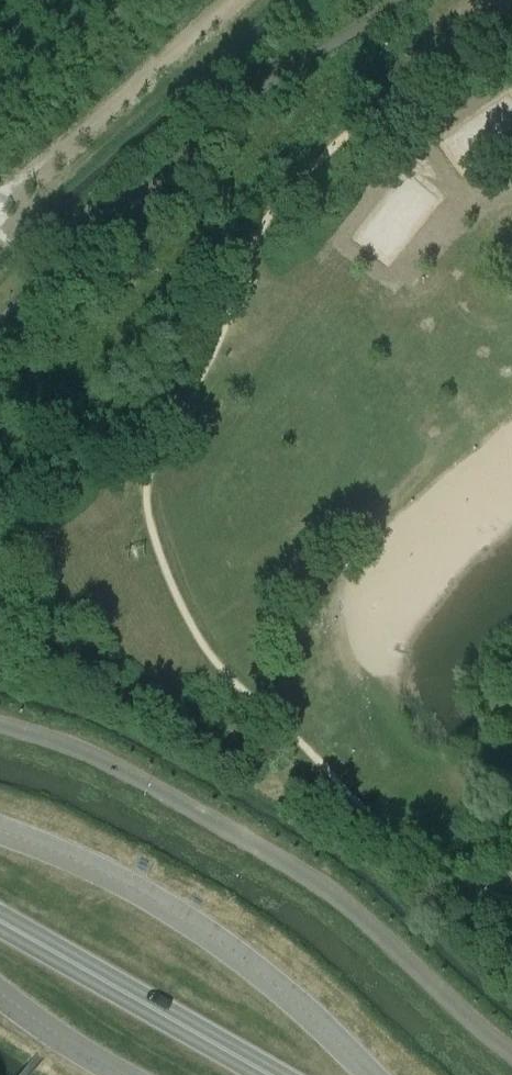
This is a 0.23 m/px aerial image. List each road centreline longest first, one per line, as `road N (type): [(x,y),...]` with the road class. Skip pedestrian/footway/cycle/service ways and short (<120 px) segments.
road 1 (trunk): [(272,1074),(0,920)]

